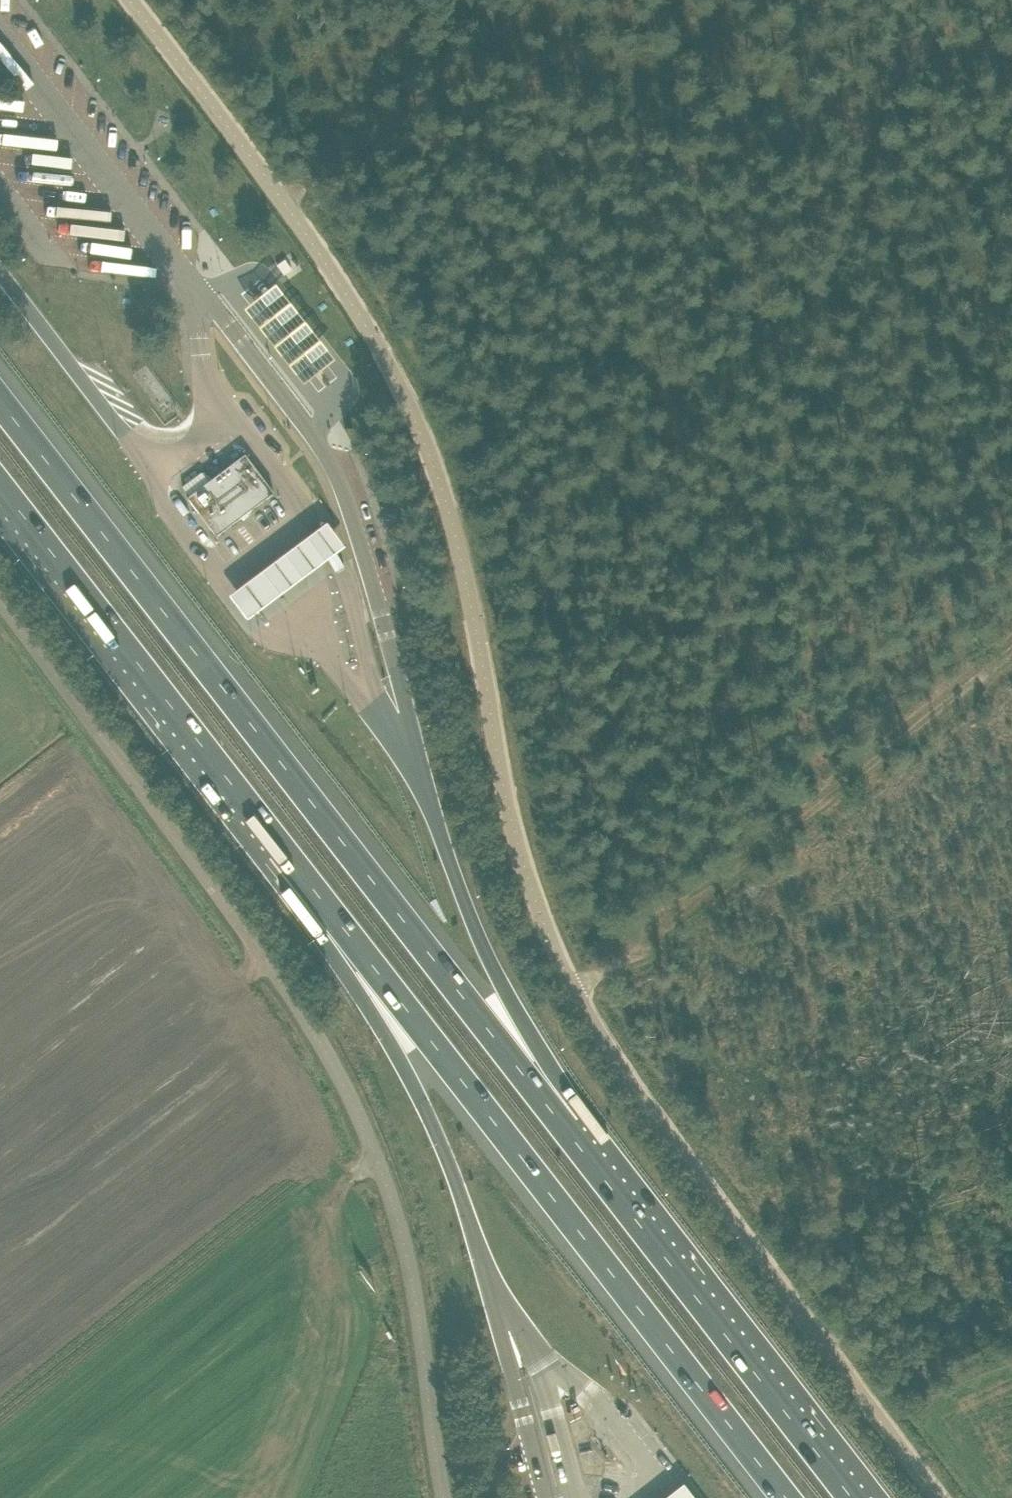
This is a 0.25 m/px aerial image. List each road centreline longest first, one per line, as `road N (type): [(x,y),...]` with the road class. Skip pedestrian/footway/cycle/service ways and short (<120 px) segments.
road 1 (unclassified): [(942,1497),(715,1203),(575,990),(535,897),(471,576),(427,425),(368,311),(282,190),(128,0)]
road 2 (unclassified): [(448,1497),(400,1221),(361,1117),(317,1029),(0,606)]
road 3 (motorway): [(565,1129),(0,401)]
road 4 (motorway): [(280,848),(785,1497)]
road 5 (track): [(1011,656),(655,936),(575,990)]
road 6 (motorway): [(280,848),(435,1128),(490,1282)]
road 7 (motorway): [(852,1497),(565,1129)]
road 8 (motorway): [(0,487),(280,848)]
road 9 (track): [(548,0),(289,198)]
road 10 (motorway): [(565,1129),(451,860)]

